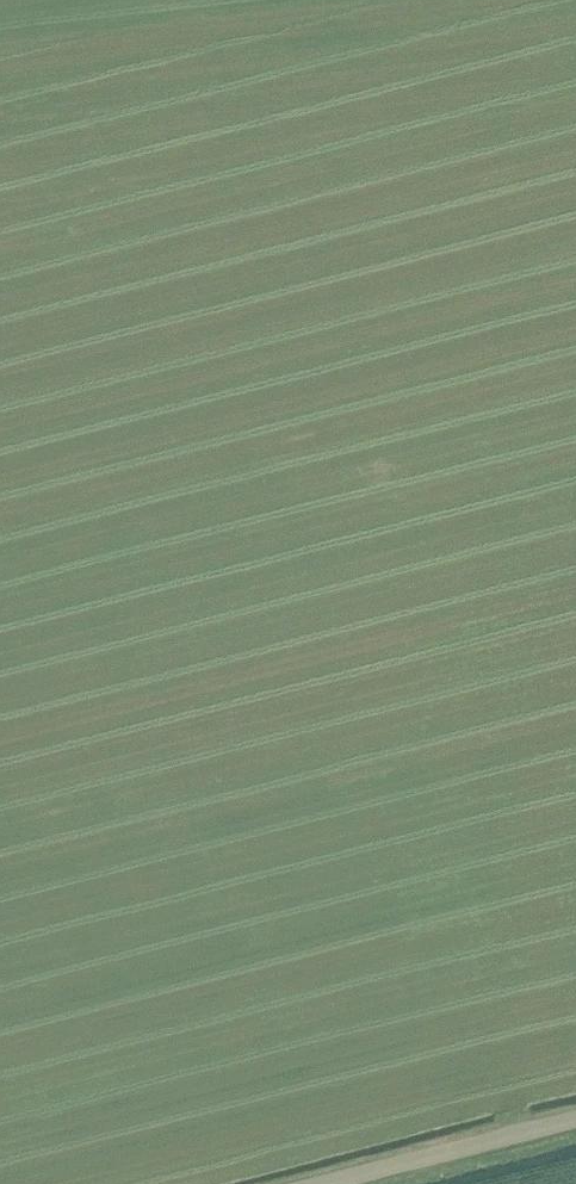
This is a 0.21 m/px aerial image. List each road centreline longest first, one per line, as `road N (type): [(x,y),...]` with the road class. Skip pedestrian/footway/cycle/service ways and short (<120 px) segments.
road 1 (unclassified): [(316,1183),(575,1117)]

